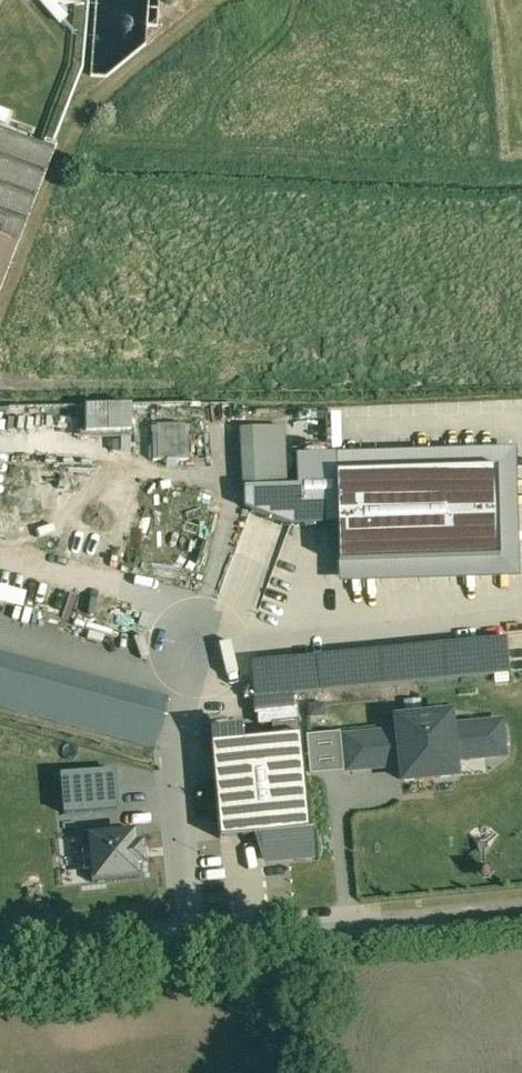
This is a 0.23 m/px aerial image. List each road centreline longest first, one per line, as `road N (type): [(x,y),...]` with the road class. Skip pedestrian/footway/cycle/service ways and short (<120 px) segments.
road 1 (residential): [(188,944),(172,759),(210,613)]
road 2 (unclassified): [(521,913),(188,944)]
road 3 (unclassified): [(188,944),(0,961)]

